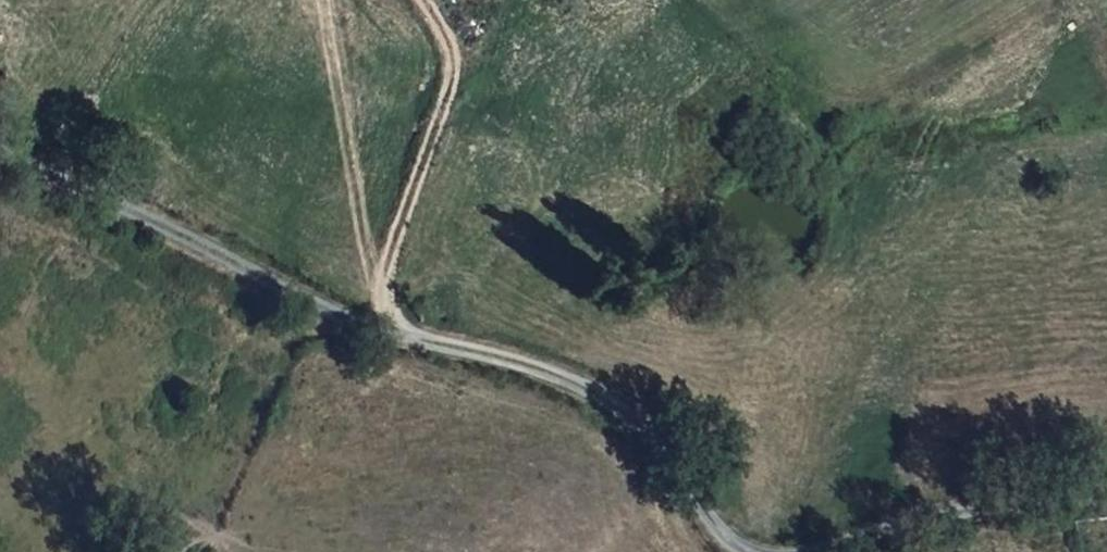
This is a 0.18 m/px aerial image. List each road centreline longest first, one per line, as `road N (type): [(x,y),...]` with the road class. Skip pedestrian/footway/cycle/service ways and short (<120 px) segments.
road 1 (track): [(0,143),(45,176),(271,283),(369,323),(573,380),(669,455),(728,541),(756,551)]
road 2 (track): [(369,323),(454,78),(452,56),(424,0)]
road 3 (track): [(822,551),(967,506),(1106,487)]

